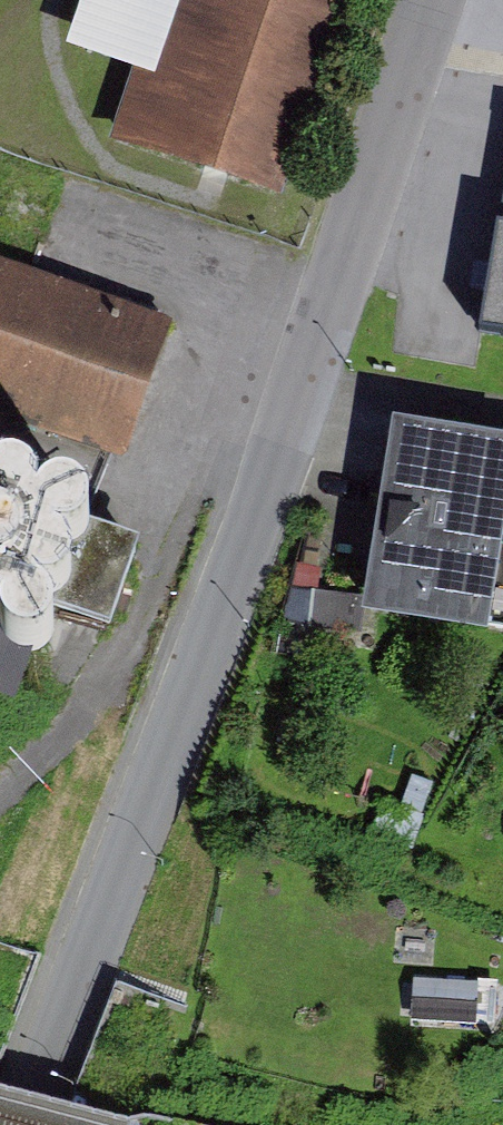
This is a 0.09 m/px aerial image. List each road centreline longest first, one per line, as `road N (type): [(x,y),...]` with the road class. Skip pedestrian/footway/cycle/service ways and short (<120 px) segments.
road 1 (residential): [(30,1124),(443,0)]
road 2 (track): [(0,797),(78,731),(300,380)]

